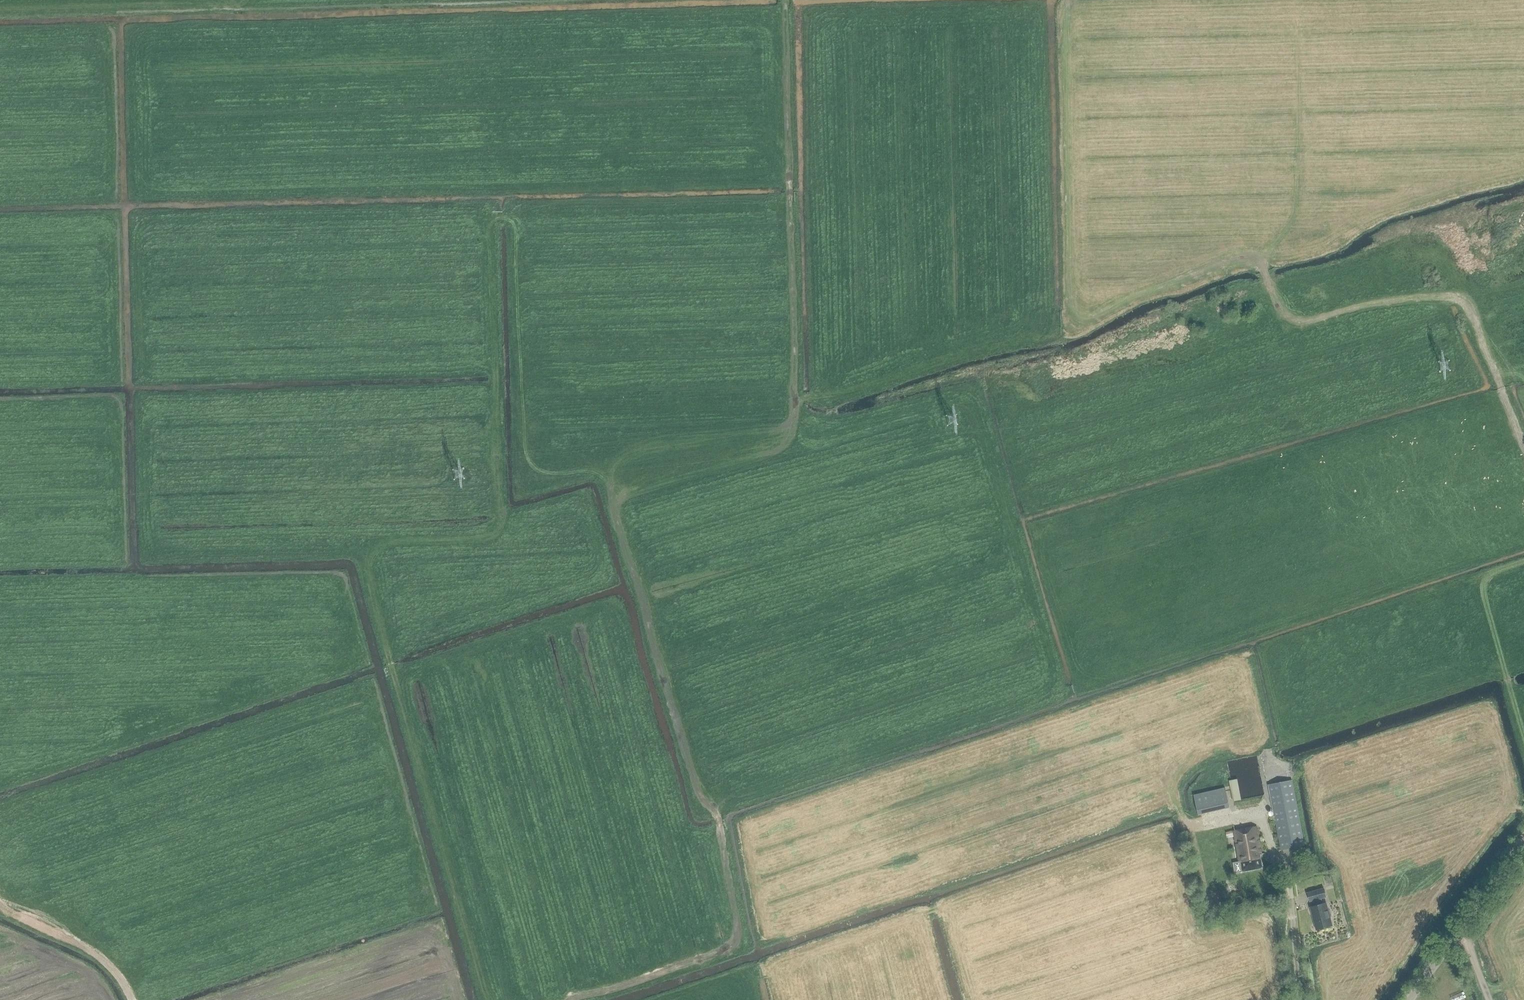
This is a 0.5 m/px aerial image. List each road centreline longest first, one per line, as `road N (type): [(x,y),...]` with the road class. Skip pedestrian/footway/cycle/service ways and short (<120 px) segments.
road 1 (tertiary): [(1407,999),(1523,840)]

